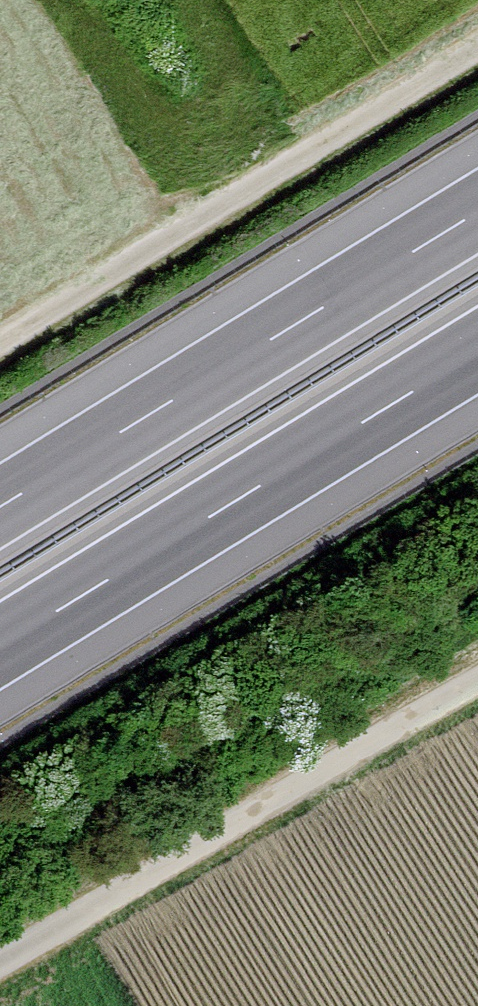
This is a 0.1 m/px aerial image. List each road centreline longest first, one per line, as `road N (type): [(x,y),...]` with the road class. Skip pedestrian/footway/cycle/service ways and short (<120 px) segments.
road 1 (track): [(0,341),(477,46)]
road 2 (motorway): [(0,646),(477,351)]
road 3 (motorway): [(477,212),(0,507)]
road 4 (track): [(477,679),(0,958)]

